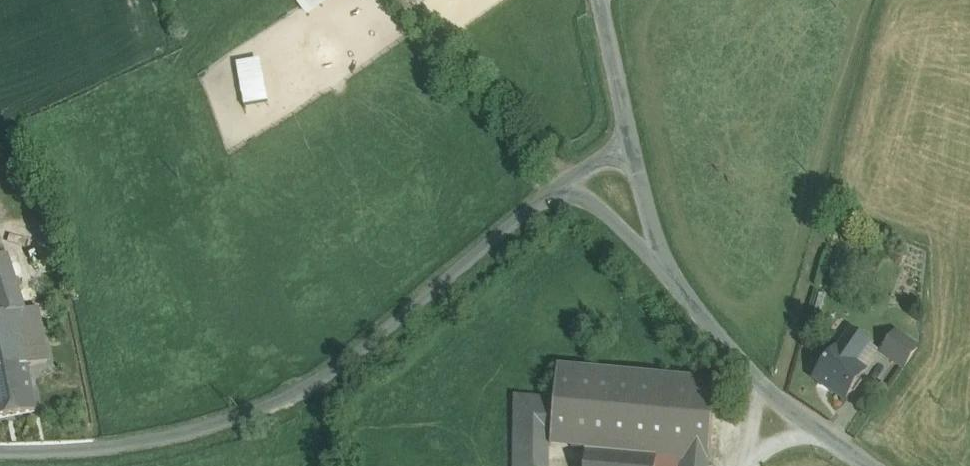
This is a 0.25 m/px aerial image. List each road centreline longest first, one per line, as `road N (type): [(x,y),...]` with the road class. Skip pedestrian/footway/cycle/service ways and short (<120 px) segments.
road 1 (unclassified): [(0,456),(144,448),(254,414),(351,369),(569,184)]
road 2 (unclassified): [(800,413),(663,261)]
road 3 (unclassified): [(631,133),(592,0)]
road 4 (unclassified): [(663,261),(631,133)]
road 5 (unclassified): [(569,184),(663,261)]

